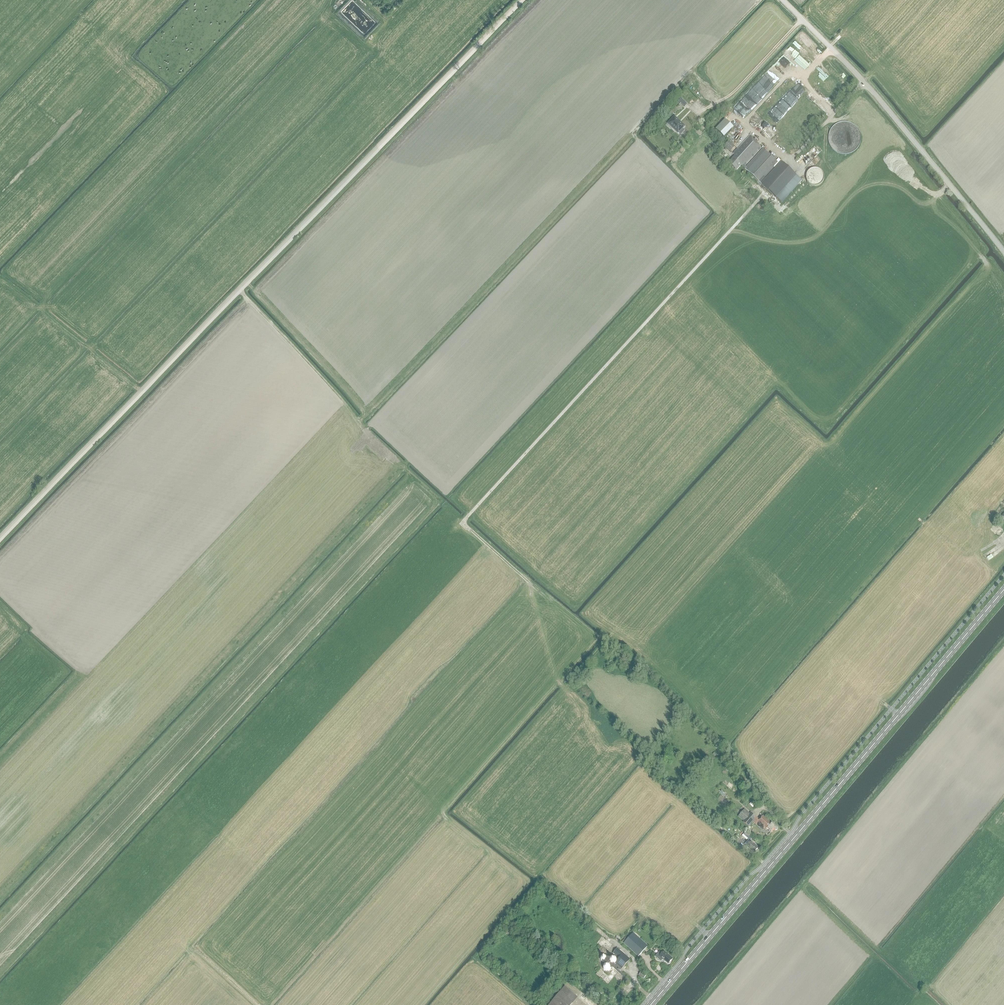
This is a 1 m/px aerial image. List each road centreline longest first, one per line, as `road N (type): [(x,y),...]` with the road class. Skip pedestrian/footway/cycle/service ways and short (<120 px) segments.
road 1 (track): [(0,537),(519,0)]
road 2 (primary): [(652,1004),(1003,588)]
road 3 (tertiary): [(1003,252),(880,100),(783,0)]

